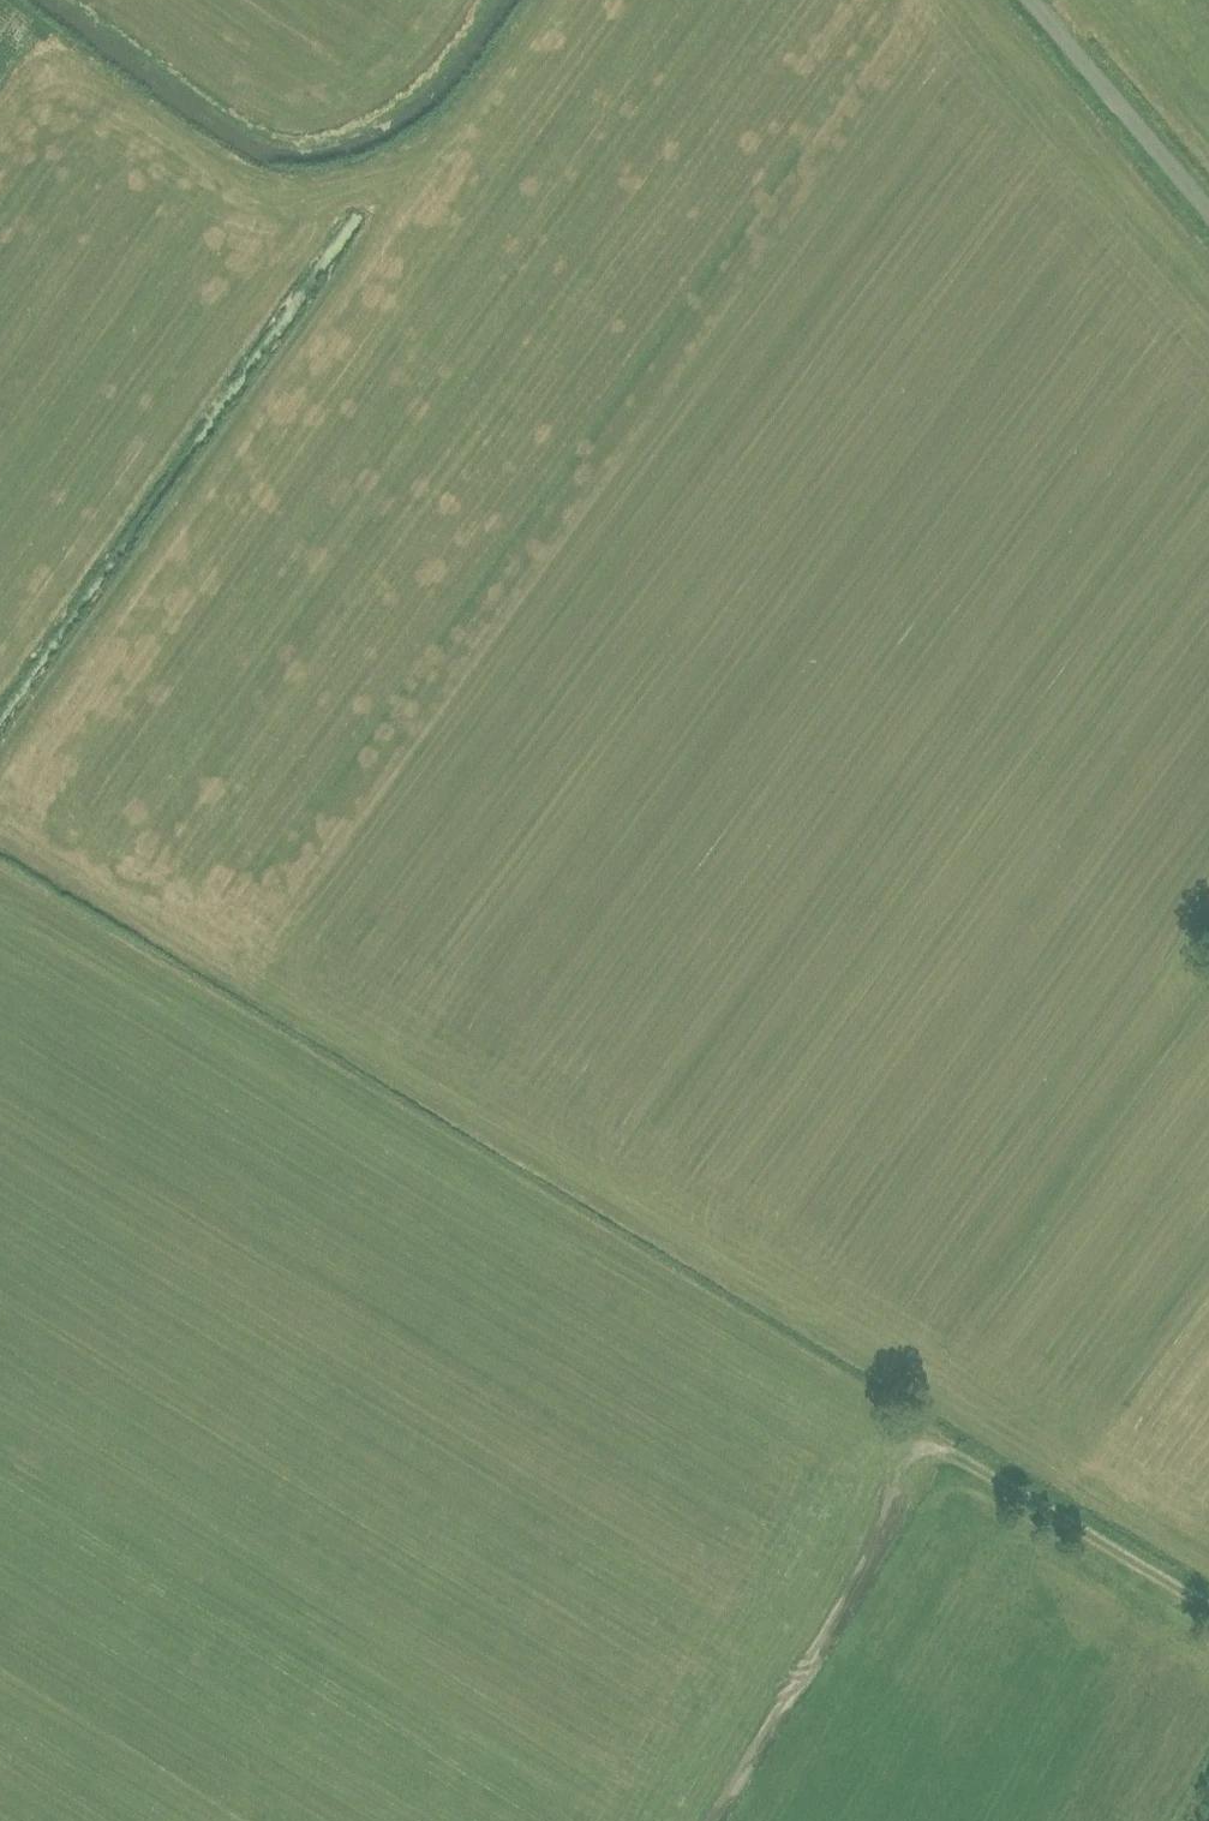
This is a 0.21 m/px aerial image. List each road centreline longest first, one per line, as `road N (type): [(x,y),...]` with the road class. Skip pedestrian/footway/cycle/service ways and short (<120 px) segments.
road 1 (unclassified): [(1208,214),(1029,0)]

